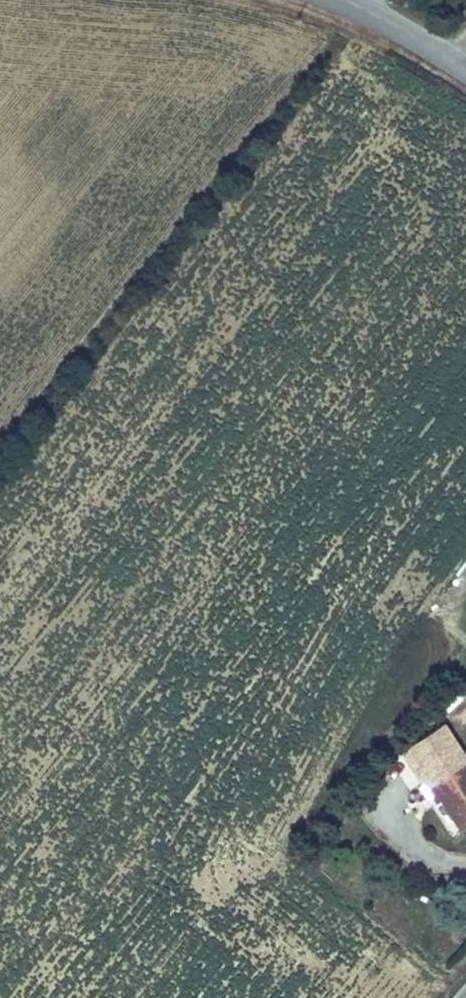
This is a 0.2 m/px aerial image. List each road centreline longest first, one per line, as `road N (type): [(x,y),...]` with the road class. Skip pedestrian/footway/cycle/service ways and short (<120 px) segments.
road 1 (tertiary): [(359,6),(465,69)]

